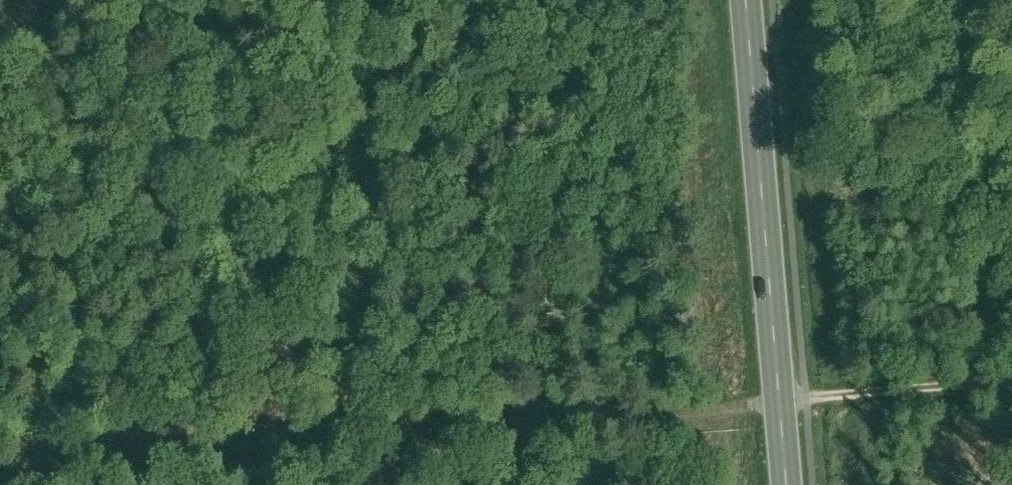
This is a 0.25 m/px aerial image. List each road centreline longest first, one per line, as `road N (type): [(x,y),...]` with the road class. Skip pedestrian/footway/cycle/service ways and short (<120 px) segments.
road 1 (track): [(1011,380),(0,464)]
road 2 (primary): [(785,484),(745,0)]

